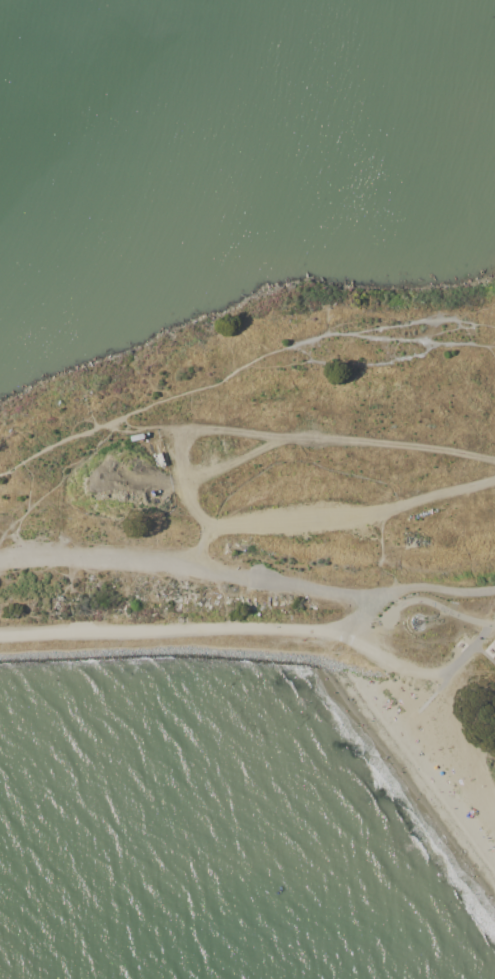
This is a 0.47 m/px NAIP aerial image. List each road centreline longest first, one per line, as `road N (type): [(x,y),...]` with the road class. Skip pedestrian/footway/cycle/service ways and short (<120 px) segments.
road 1 (track): [(367,601),(346,636),(267,627),(0,635)]
road 2 (track): [(367,601),(180,565),(0,559)]
road 3 (track): [(494,589),(465,595),(424,587),(367,601)]

